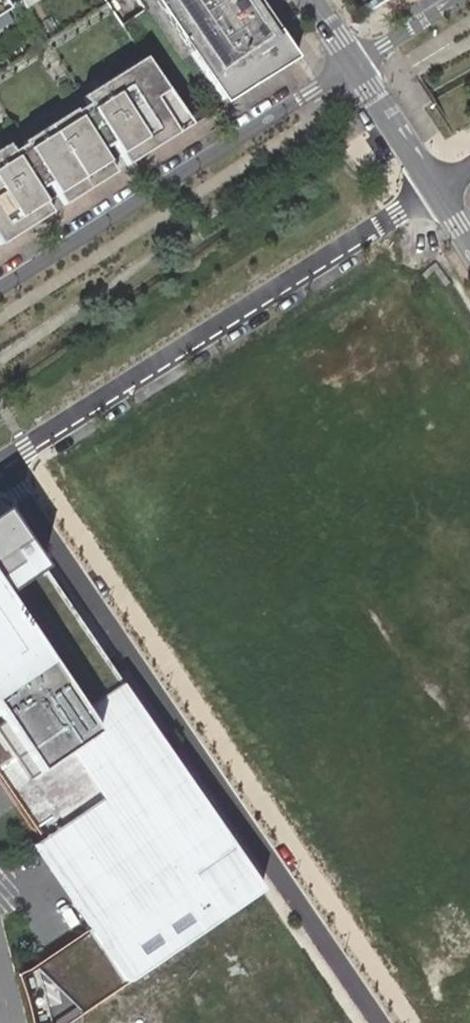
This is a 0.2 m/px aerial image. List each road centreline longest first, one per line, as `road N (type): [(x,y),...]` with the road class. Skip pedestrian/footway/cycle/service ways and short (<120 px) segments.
road 1 (unclassified): [(0,469),(377,1022)]
road 2 (unclassified): [(0,463),(435,190)]
road 3 (residential): [(353,64),(0,288)]
road 4 (residential): [(353,64),(435,190)]
road 5 (residential): [(456,0),(353,64)]

